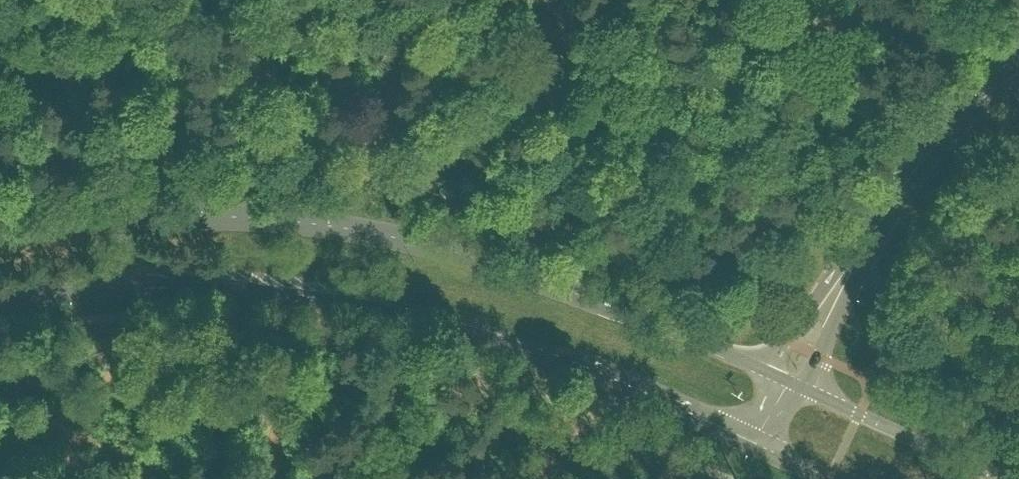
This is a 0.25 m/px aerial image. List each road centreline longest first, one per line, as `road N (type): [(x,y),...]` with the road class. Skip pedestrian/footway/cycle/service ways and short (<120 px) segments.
road 1 (secondary): [(660,323),(367,227),(151,214),(0,232)]
road 2 (secondary): [(0,296),(125,281),(297,290),(517,343),(629,391)]
road 3 (secondary): [(835,287),(920,164),(1018,77)]
road 4 (track): [(863,242),(836,177),(791,0)]
road 5 (track): [(863,242),(885,285),(943,342),(1018,387)]
road 6 (secondary): [(629,391),(806,472)]
road 7 (tertiary): [(969,478),(838,404)]
road 8 (secondary): [(776,375),(660,323)]

